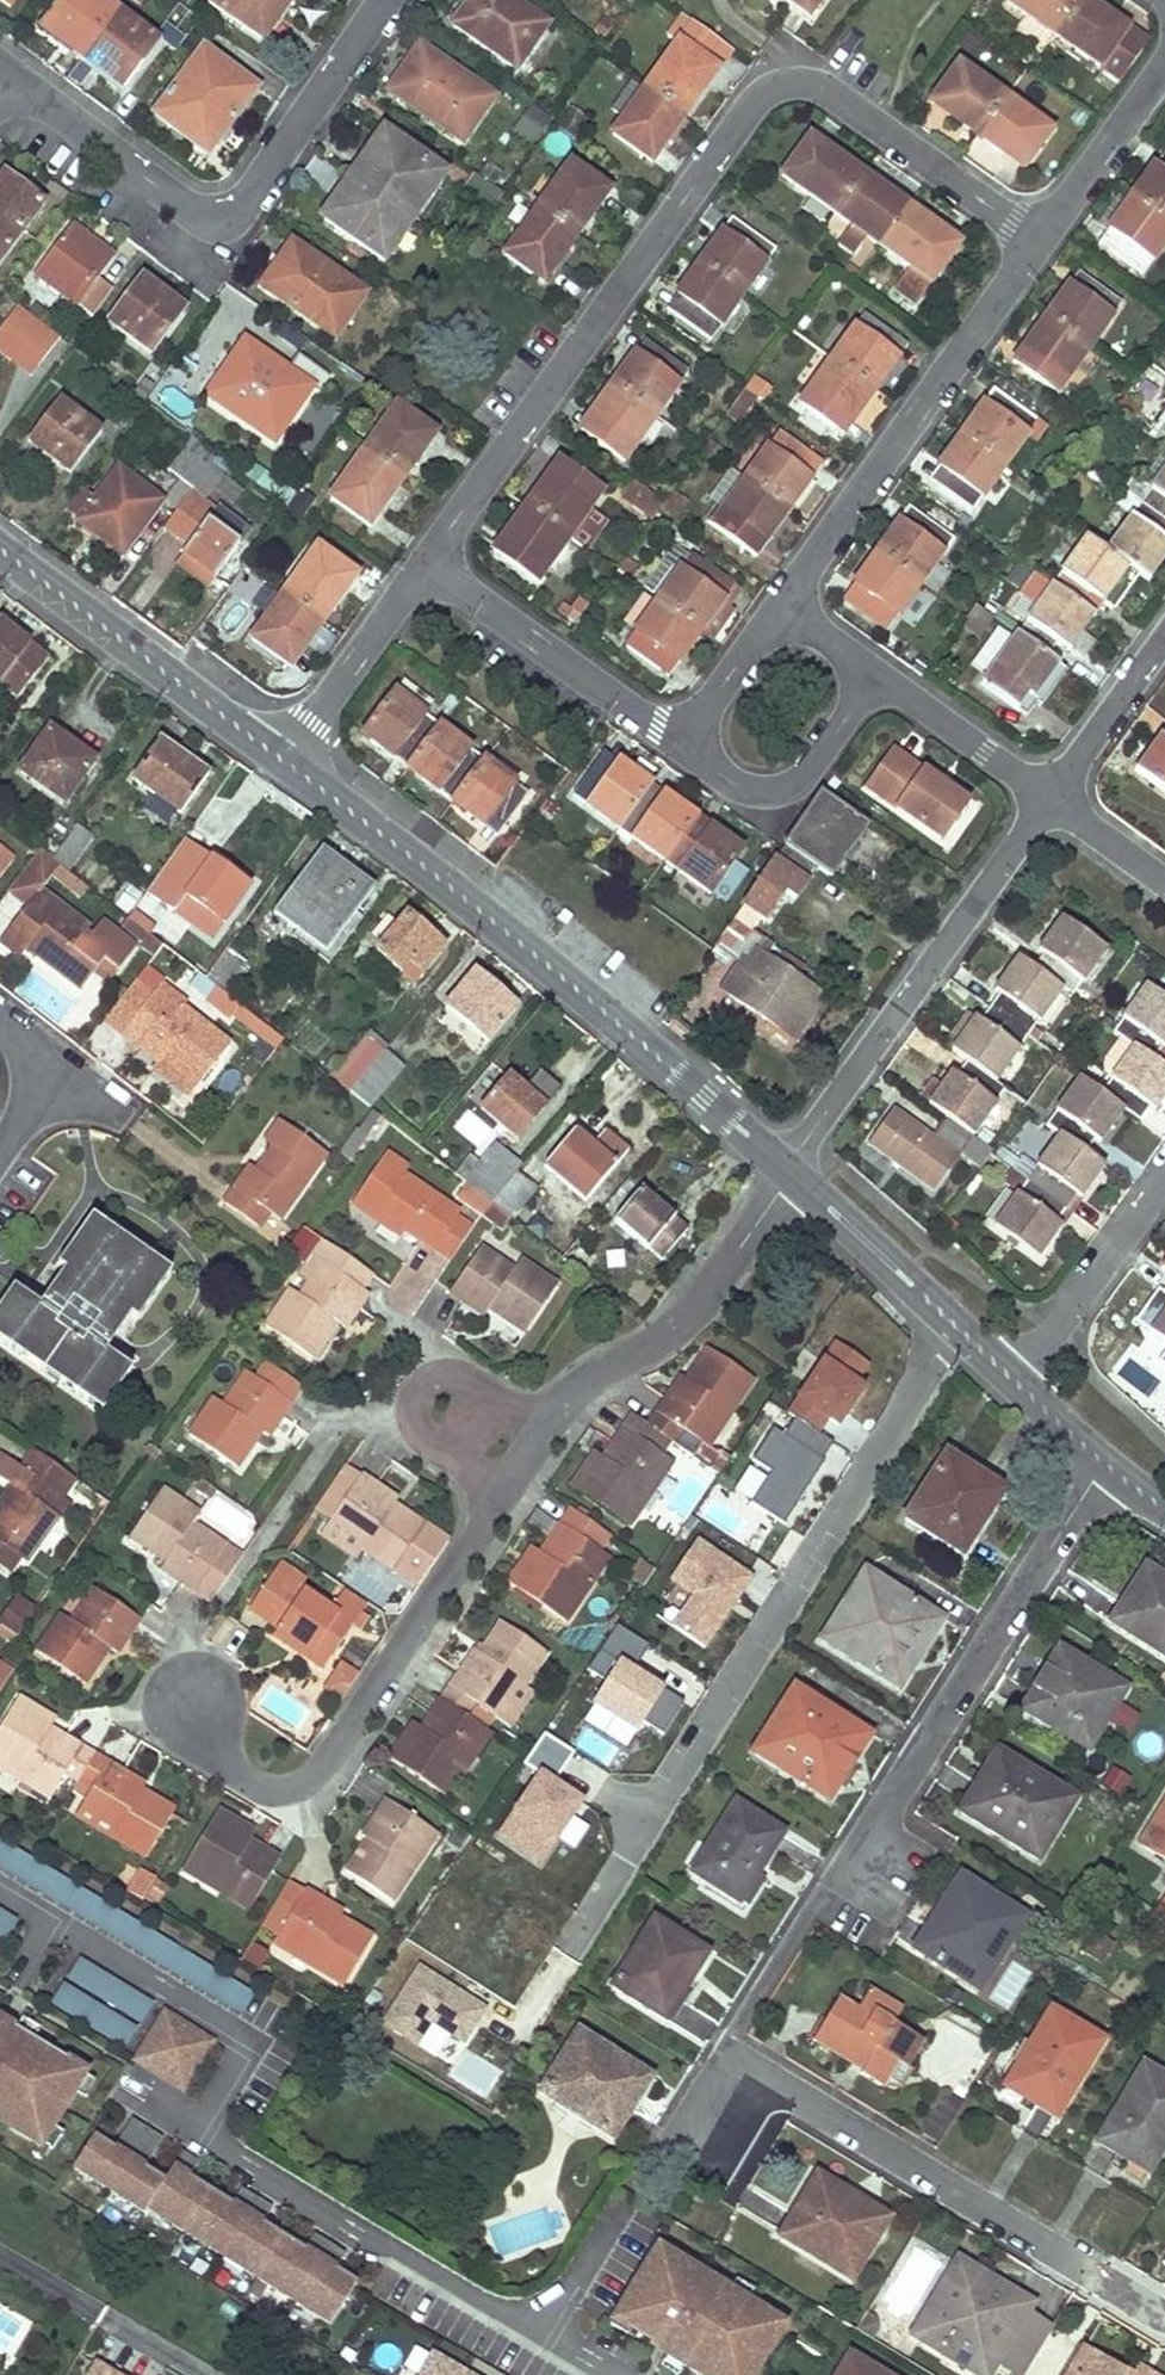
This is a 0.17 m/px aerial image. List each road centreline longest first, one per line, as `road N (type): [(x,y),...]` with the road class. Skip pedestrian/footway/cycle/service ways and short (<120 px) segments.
road 1 (residential): [(186,1716),(329,1801),(557,1413),(673,1331),(785,1169)]
road 2 (residential): [(1032,230),(818,85),(764,88),(424,564)]
road 3 (residential): [(956,1318),(515,2031)]
road 4 (residential): [(1108,1460),(722,2062)]
road 5 (tertiary): [(283,757),(623,1028),(785,1169)]
road 6 (residential): [(12,69),(199,213),(226,216),(247,204),(387,0)]
road 7 (residential): [(722,2062),(1164,2321)]
road 8 (residential): [(782,626),(777,604),(1032,230)]
road 9 (residential): [(785,1169),(1046,792)]
road 10 (tertiary): [(0,544),(283,757)]
road 11 (residential): [(424,564),(675,741),(696,742)]
road 12 (residential): [(1164,1159),(1012,1367)]
road 13 (residential): [(696,742),(705,761),(747,787),(798,778),(853,696),(854,672)]
road 14 (residential): [(283,757),(424,564)]
road 15 (residential): [(854,672),(878,671),(1046,792)]
road 16 (tertiary): [(785,1169),(956,1318)]
road 17 (residential): [(1032,230),(1164,47)]
road 18 (residential): [(1164,639),(1046,792)]
road 19 (residential): [(782,626),(758,637),(698,721),(696,742)]
road 20 (residential): [(1046,792),(1164,880)]
road 21 (tertiary): [(1012,1367),(1108,1460)]

